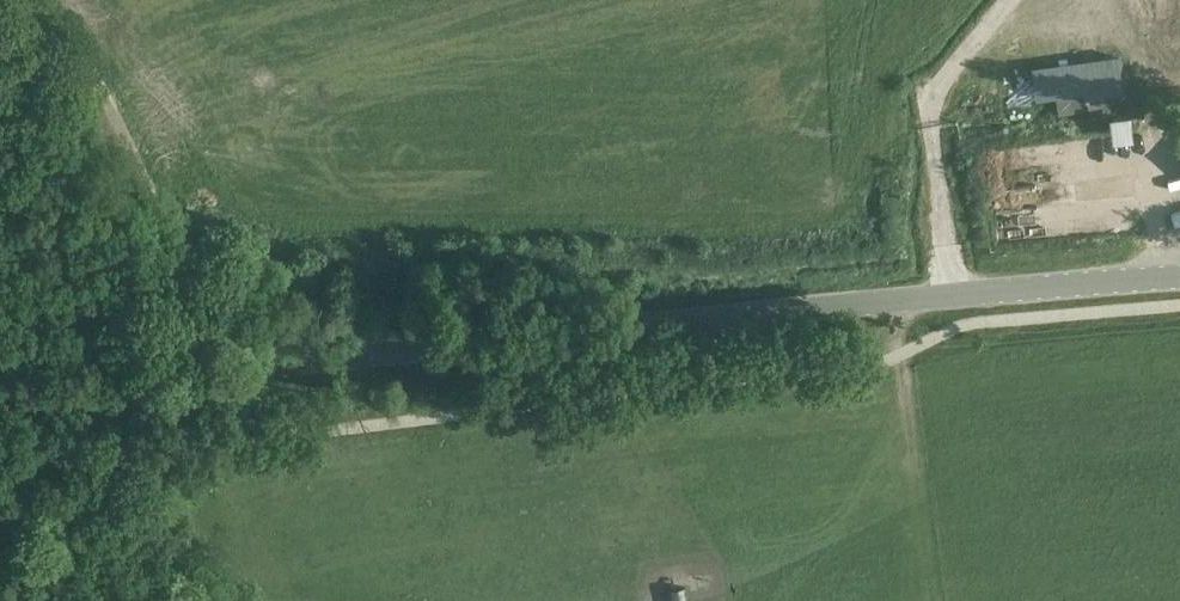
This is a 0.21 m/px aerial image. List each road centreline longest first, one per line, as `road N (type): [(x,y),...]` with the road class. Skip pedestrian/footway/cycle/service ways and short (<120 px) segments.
road 1 (tertiary): [(0,391),(1179,277)]
road 2 (track): [(137,140),(189,248),(229,368)]

